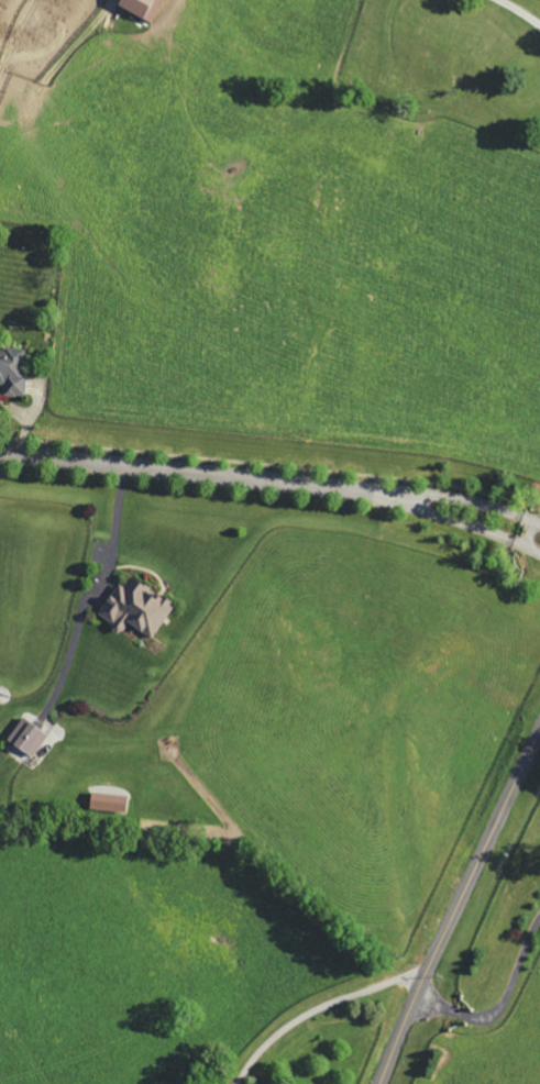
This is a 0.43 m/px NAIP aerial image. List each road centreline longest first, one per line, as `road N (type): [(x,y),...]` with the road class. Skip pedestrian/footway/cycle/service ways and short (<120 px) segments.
road 1 (secondary): [(539,731),(381,1083)]
road 2 (residential): [(373,491),(0,454)]
road 3 (residential): [(373,491),(539,553)]
road 4 (residential): [(539,521),(464,499),(373,491)]

